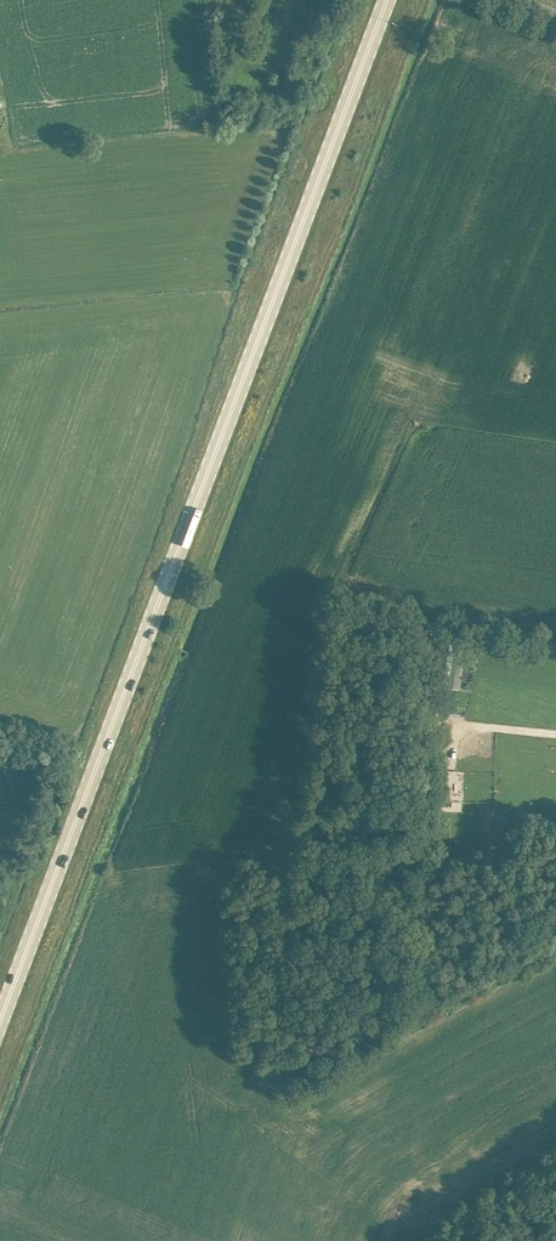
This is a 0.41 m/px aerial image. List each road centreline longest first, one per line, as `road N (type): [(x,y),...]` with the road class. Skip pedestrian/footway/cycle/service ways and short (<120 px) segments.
road 1 (primary): [(0,1020),(387,0)]

